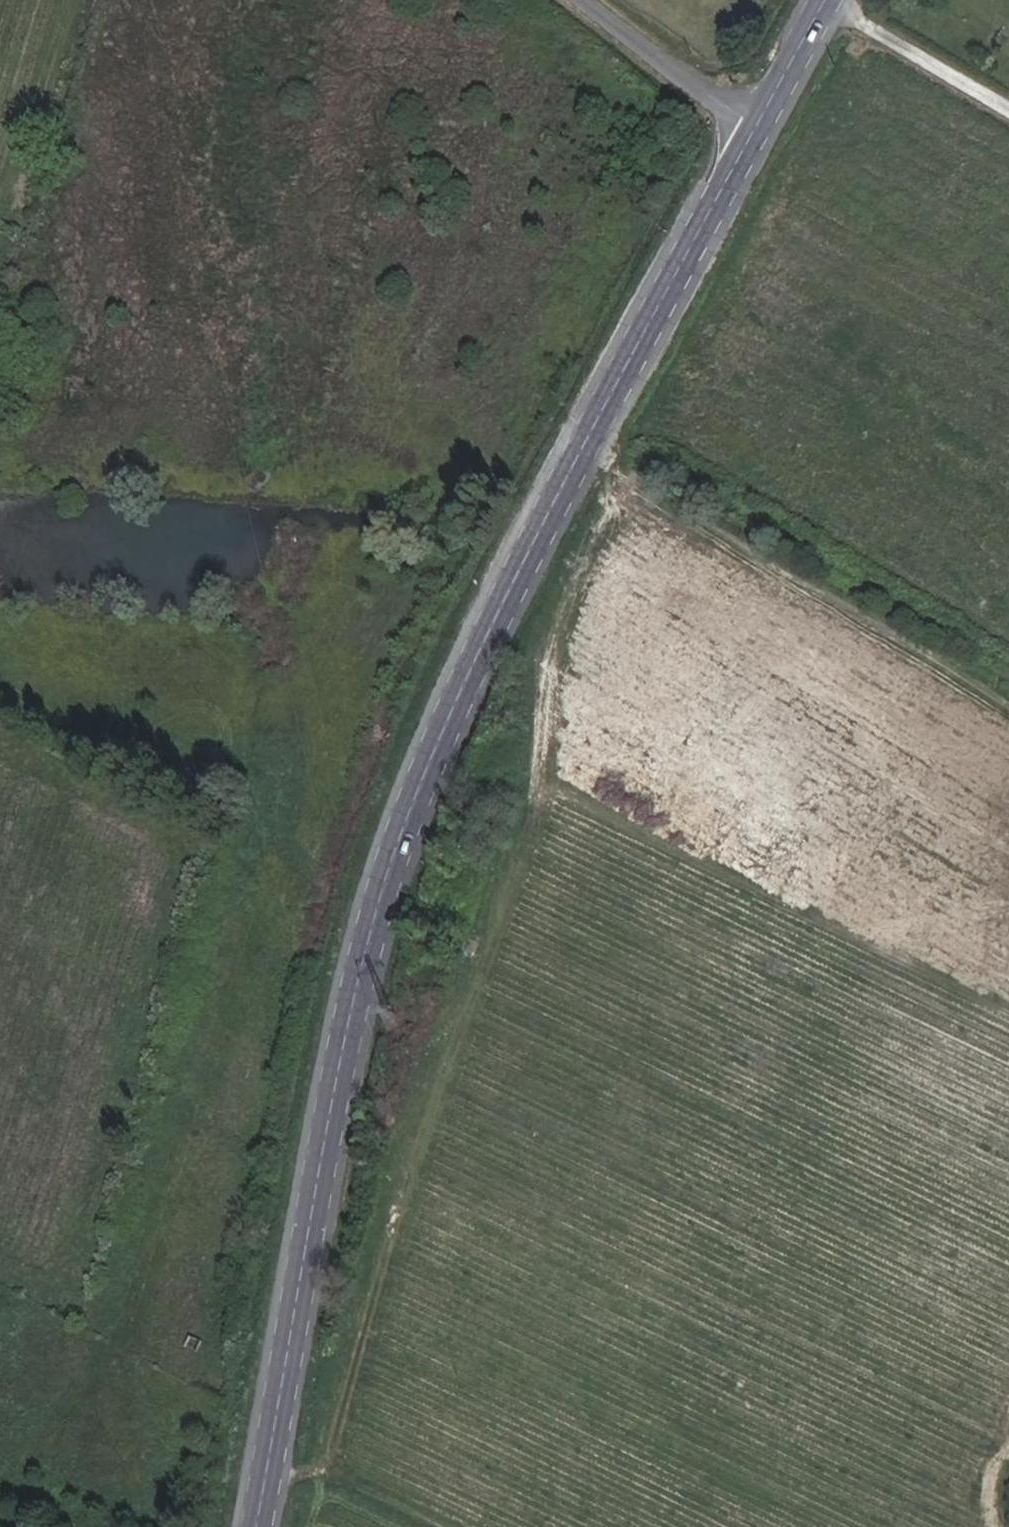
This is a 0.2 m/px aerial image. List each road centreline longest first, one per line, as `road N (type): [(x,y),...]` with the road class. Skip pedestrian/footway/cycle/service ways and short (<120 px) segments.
road 1 (secondary): [(762,130),(453,704),(417,794),(380,896),(345,1039),(256,1526)]
road 2 (unclassified): [(762,130),(591,0)]
road 3 (secondary): [(833,0),(762,130)]

